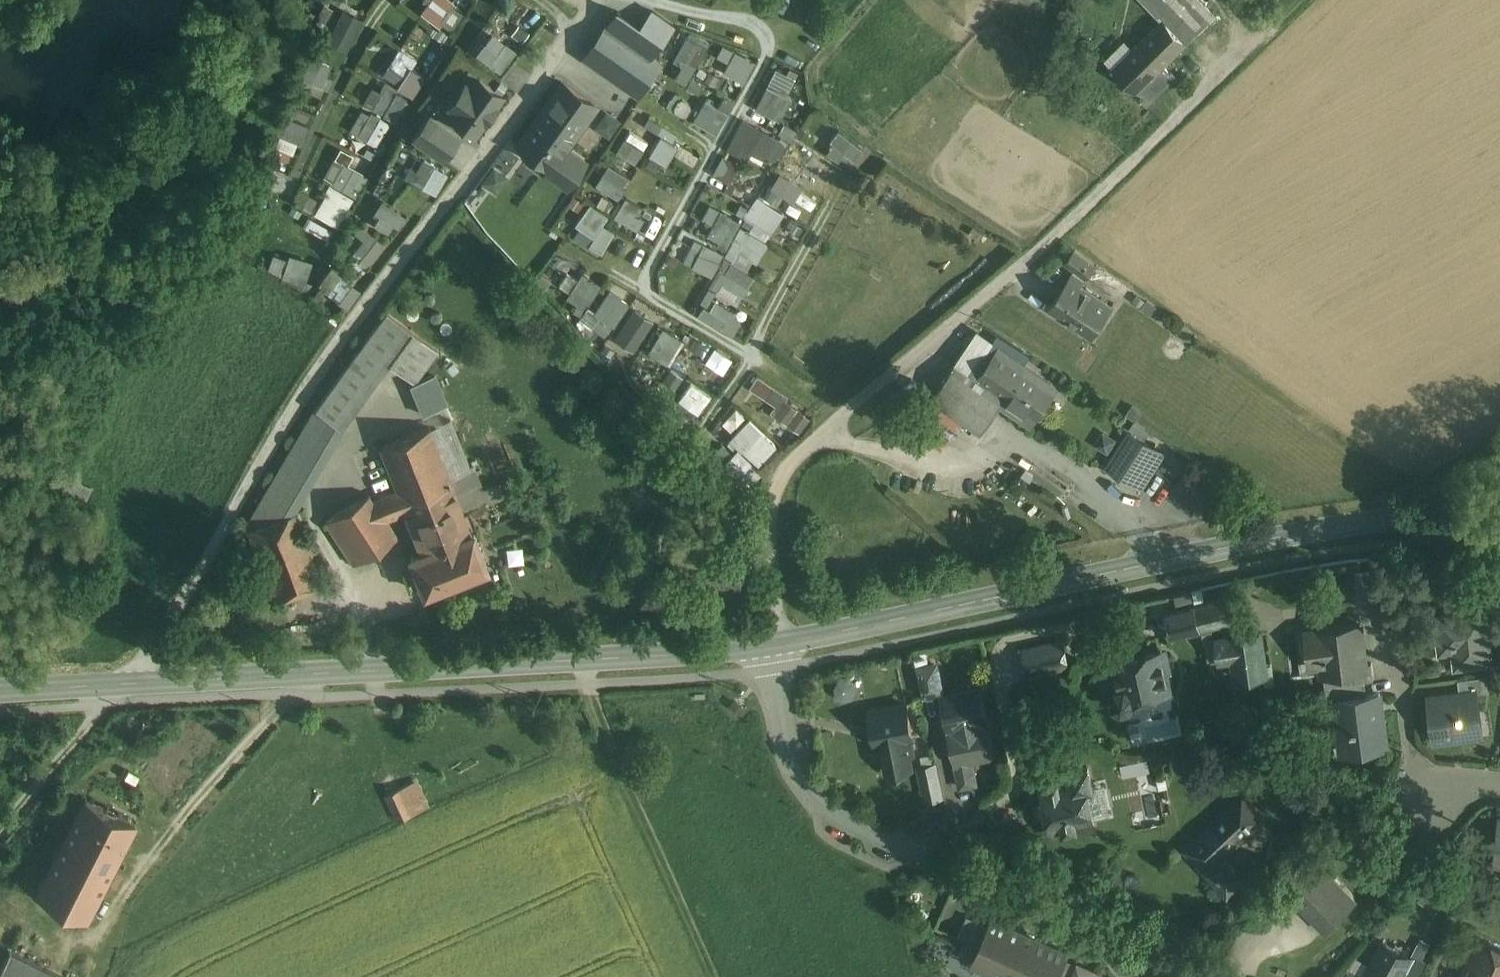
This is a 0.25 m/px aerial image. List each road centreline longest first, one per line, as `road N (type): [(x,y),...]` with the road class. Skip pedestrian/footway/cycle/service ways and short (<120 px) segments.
road 1 (residential): [(1273,28),(1059,234),(790,465),(775,494),(773,645)]
road 2 (residential): [(128,685),(310,391),(598,0)]
road 3 (tertiary): [(773,645),(1326,528),(1499,519)]
road 4 (tertiary): [(128,685),(773,645)]
road 5 (residential): [(1193,976),(984,876),(849,822),(821,800),(798,769),(783,721),(773,645)]
road 6 (track): [(665,0),(751,20),(768,33),(769,58),(638,290)]
road 7 (track): [(562,242),(755,357),(702,425)]
road 8 (residential): [(1398,638),(1430,805),(1499,784)]
road 9 (track): [(392,0),(297,182)]
road 10 (track): [(755,357),(837,191)]
road 11 (tertiary): [(0,693),(128,685)]

